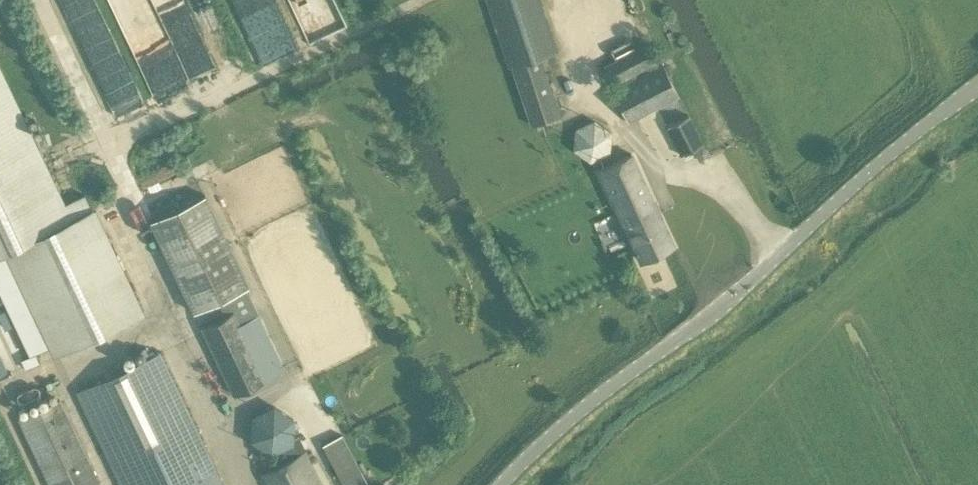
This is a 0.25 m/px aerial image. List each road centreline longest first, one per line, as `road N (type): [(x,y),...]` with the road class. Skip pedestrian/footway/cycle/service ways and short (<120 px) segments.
road 1 (tertiary): [(977,85),(720,308),(569,420),(501,484)]
road 2 (track): [(243,484),(135,232),(132,195),(41,0)]

